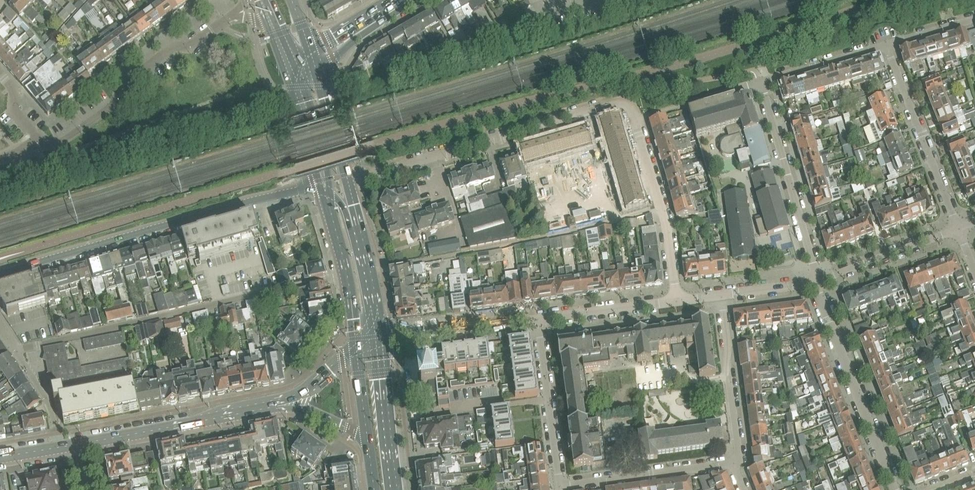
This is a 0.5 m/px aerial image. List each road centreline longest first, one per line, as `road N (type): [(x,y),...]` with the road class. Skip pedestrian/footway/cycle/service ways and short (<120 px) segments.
road 1 (residential): [(16,350),(346,276)]
road 2 (tertiary): [(325,185),(0,276)]
road 3 (residential): [(347,179),(614,102),(634,108),(637,119)]
road 4 (residential): [(38,141),(60,143),(174,47),(191,48),(220,27)]
road 5 (residential): [(894,489),(817,281)]
road 6 (residential): [(761,82),(817,281)]
road 7 (residential): [(958,229),(886,45)]
road 8 (tertiary): [(80,442),(273,406)]
road 9 (residential): [(637,119),(663,208),(675,300)]
road 10 (residential): [(733,465),(739,455),(721,294)]
road 11 (residential): [(561,485),(733,465)]
road 12 (residential): [(561,485),(539,318)]
road 13 (unclassified): [(958,229),(817,281)]
road 14 (secondary): [(398,489),(381,347)]
road 15 (unclassified): [(675,300),(539,318)]
road 16 (residential): [(886,45),(761,82)]
road 17 (residential): [(761,82),(637,119)]
road 18 (secondary): [(347,179),(314,56)]
road 19 (secondary): [(293,68),(325,185)]

